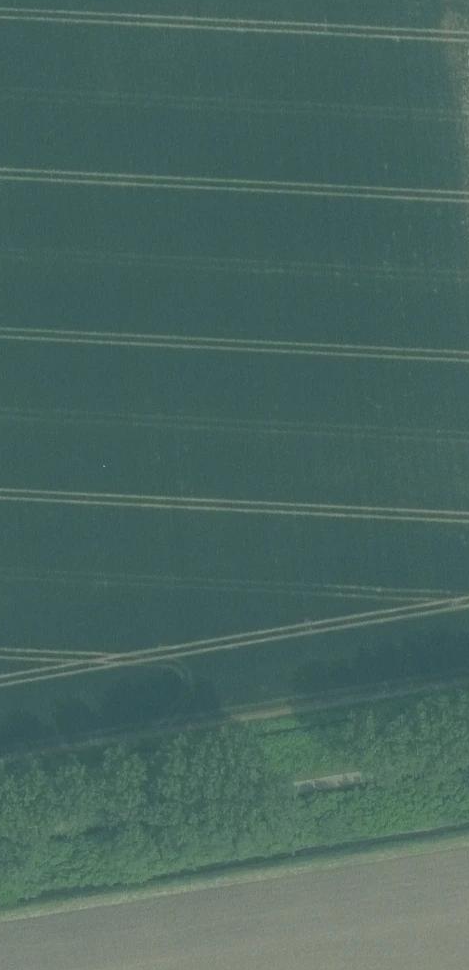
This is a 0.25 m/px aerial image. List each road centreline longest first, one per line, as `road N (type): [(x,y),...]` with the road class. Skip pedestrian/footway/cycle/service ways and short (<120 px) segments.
road 1 (unclassified): [(0,839),(468,756)]

